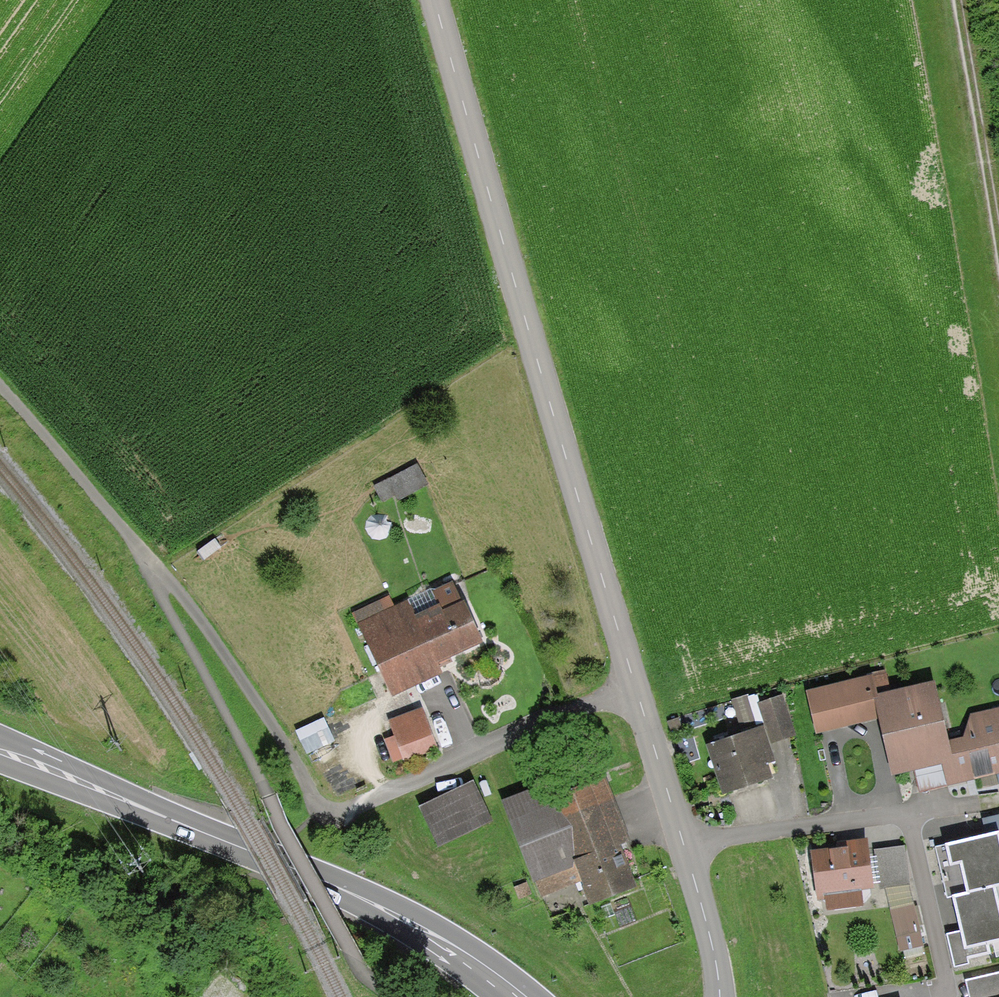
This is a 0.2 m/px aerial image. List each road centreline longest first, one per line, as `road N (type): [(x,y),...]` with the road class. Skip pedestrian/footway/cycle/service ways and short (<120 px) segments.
road 1 (tertiary): [(435,0),(686,851)]
road 2 (track): [(391,996),(342,944),(151,564),(0,387)]
road 3 (primary): [(519,996),(385,906),(0,751)]
road 4 (track): [(950,0),(998,305)]
road 5 (residential): [(686,851),(962,814)]
road 6 (tertiary): [(686,851),(722,996)]

